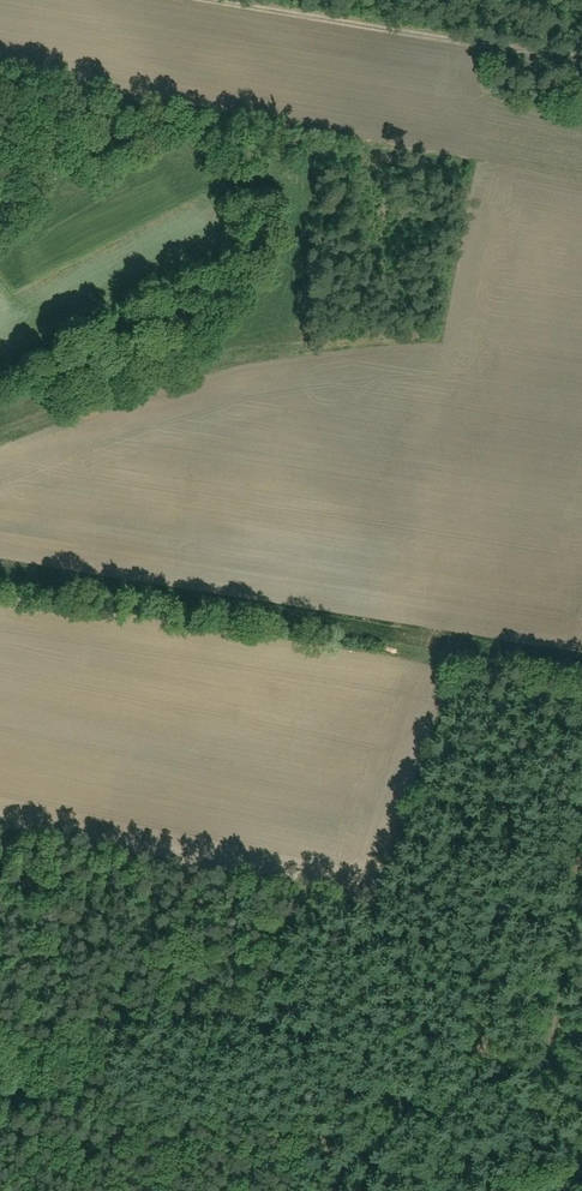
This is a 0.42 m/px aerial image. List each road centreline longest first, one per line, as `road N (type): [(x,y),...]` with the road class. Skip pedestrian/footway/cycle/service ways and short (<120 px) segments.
road 1 (track): [(581,823),(536,1190)]
road 2 (track): [(220,0),(581,57)]

